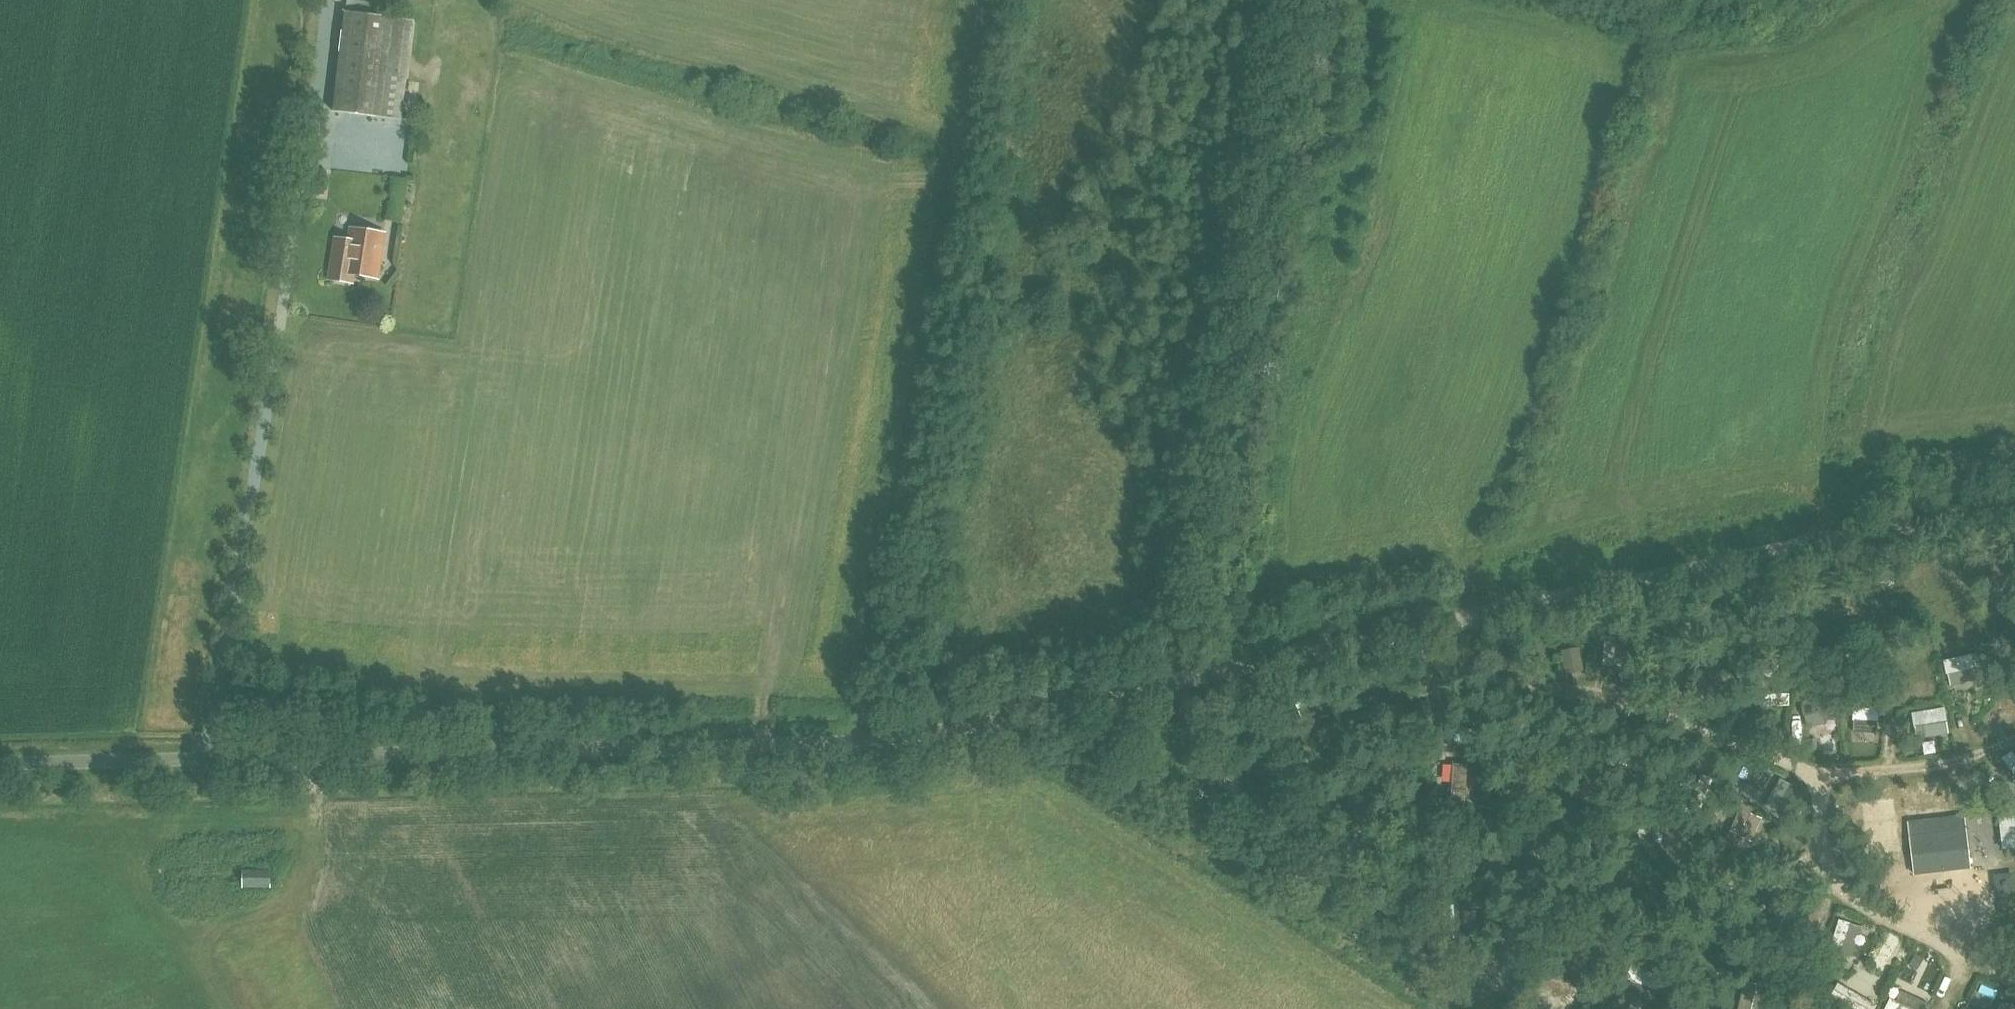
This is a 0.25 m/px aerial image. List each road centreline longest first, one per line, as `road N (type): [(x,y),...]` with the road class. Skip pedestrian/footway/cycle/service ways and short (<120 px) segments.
road 1 (unclassified): [(0,761),(845,742),(968,726),(1885,527)]

